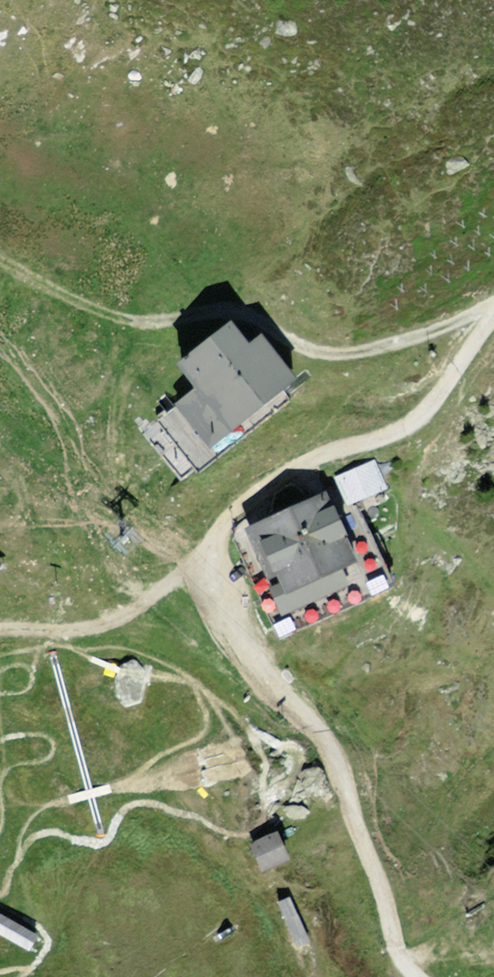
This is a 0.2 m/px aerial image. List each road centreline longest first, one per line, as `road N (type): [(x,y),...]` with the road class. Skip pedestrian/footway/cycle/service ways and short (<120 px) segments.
road 1 (track): [(493,308),(367,352),(332,354),(238,312),(128,319),(0,262)]
road 2 (track): [(207,554),(230,607),(343,772),(396,945),(419,976)]
road 3 (track): [(493,316),(400,434),(259,487),(207,554)]
road 4 (track): [(207,554),(120,619),(62,630),(0,628)]

